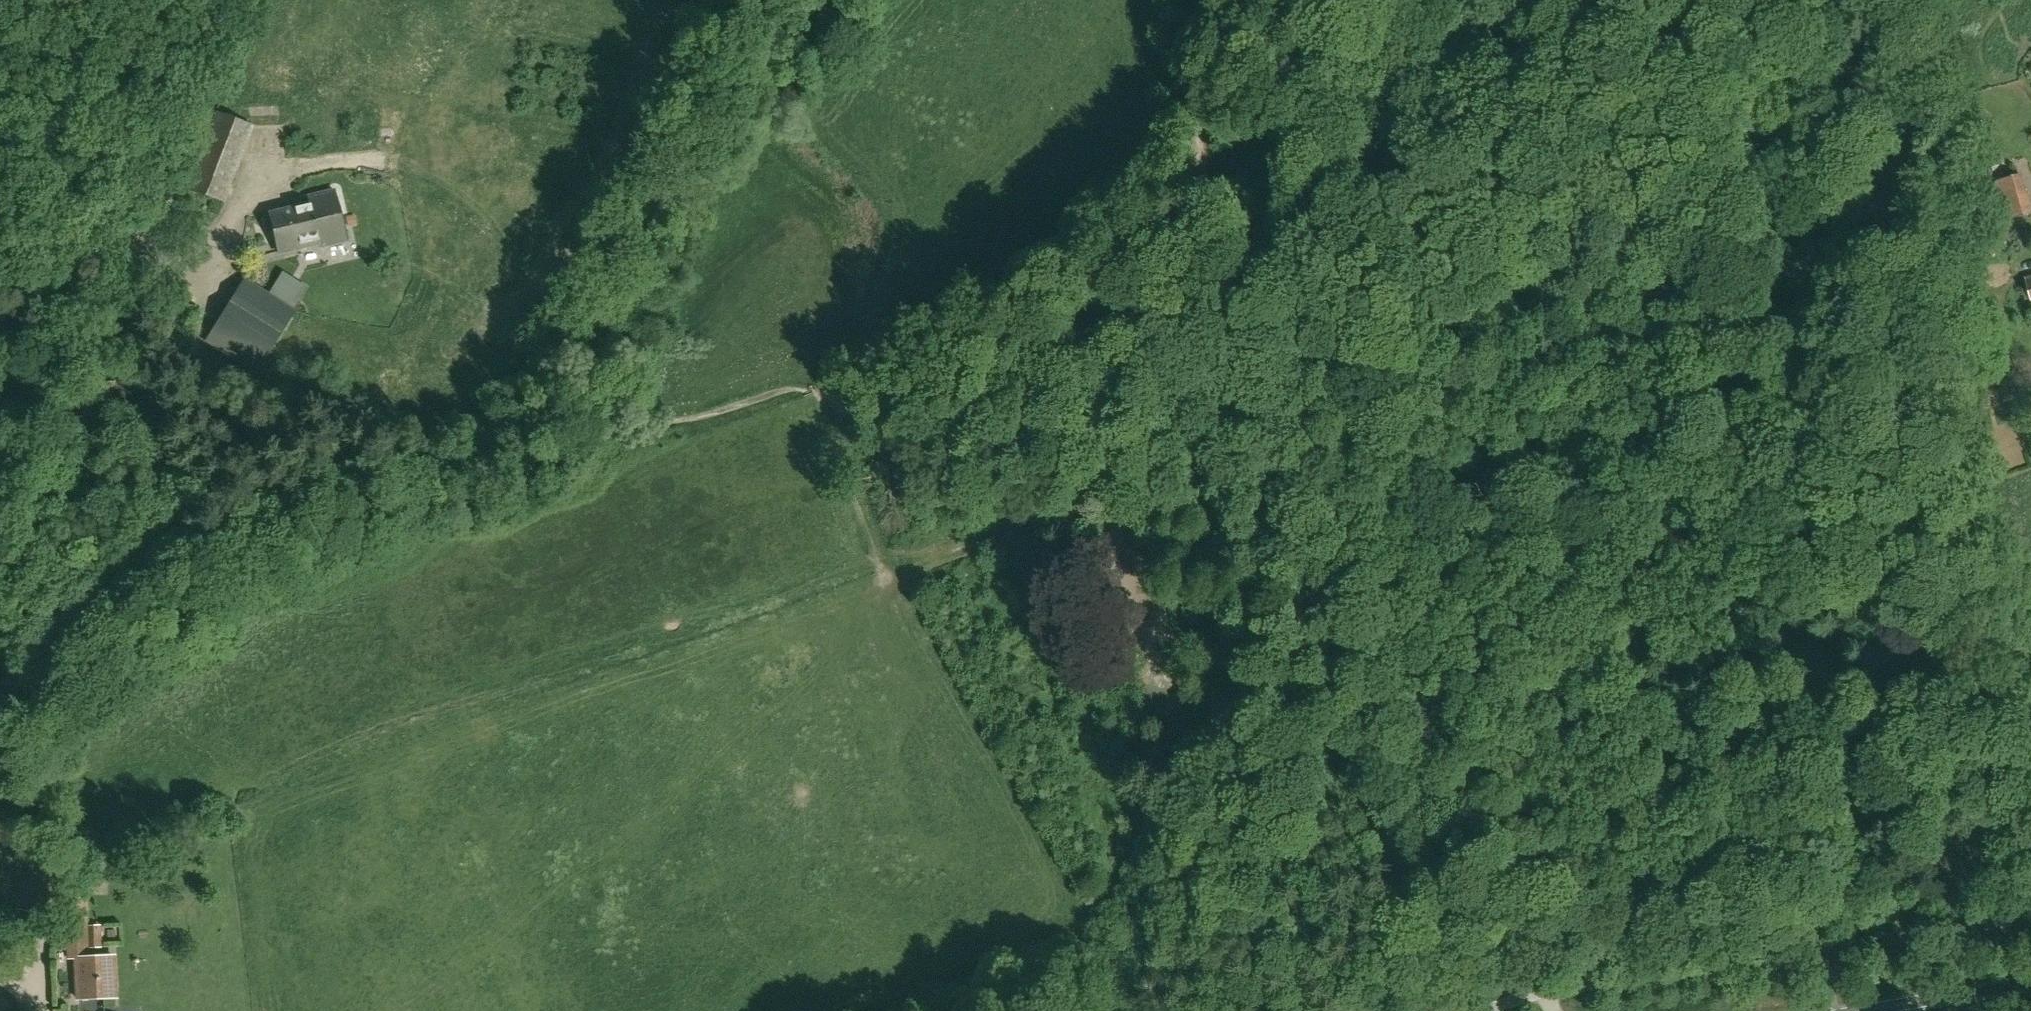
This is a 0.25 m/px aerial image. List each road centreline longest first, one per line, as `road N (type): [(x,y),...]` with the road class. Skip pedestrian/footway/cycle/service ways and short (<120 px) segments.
road 1 (unclassified): [(0,587),(147,249),(0,146)]
road 2 (track): [(1285,489),(1107,510),(1173,697),(1338,678)]
road 3 (track): [(147,249),(240,0)]
road 4 (track): [(1107,510),(893,552)]
road 5 (primary): [(1912,1010),(2030,991)]

